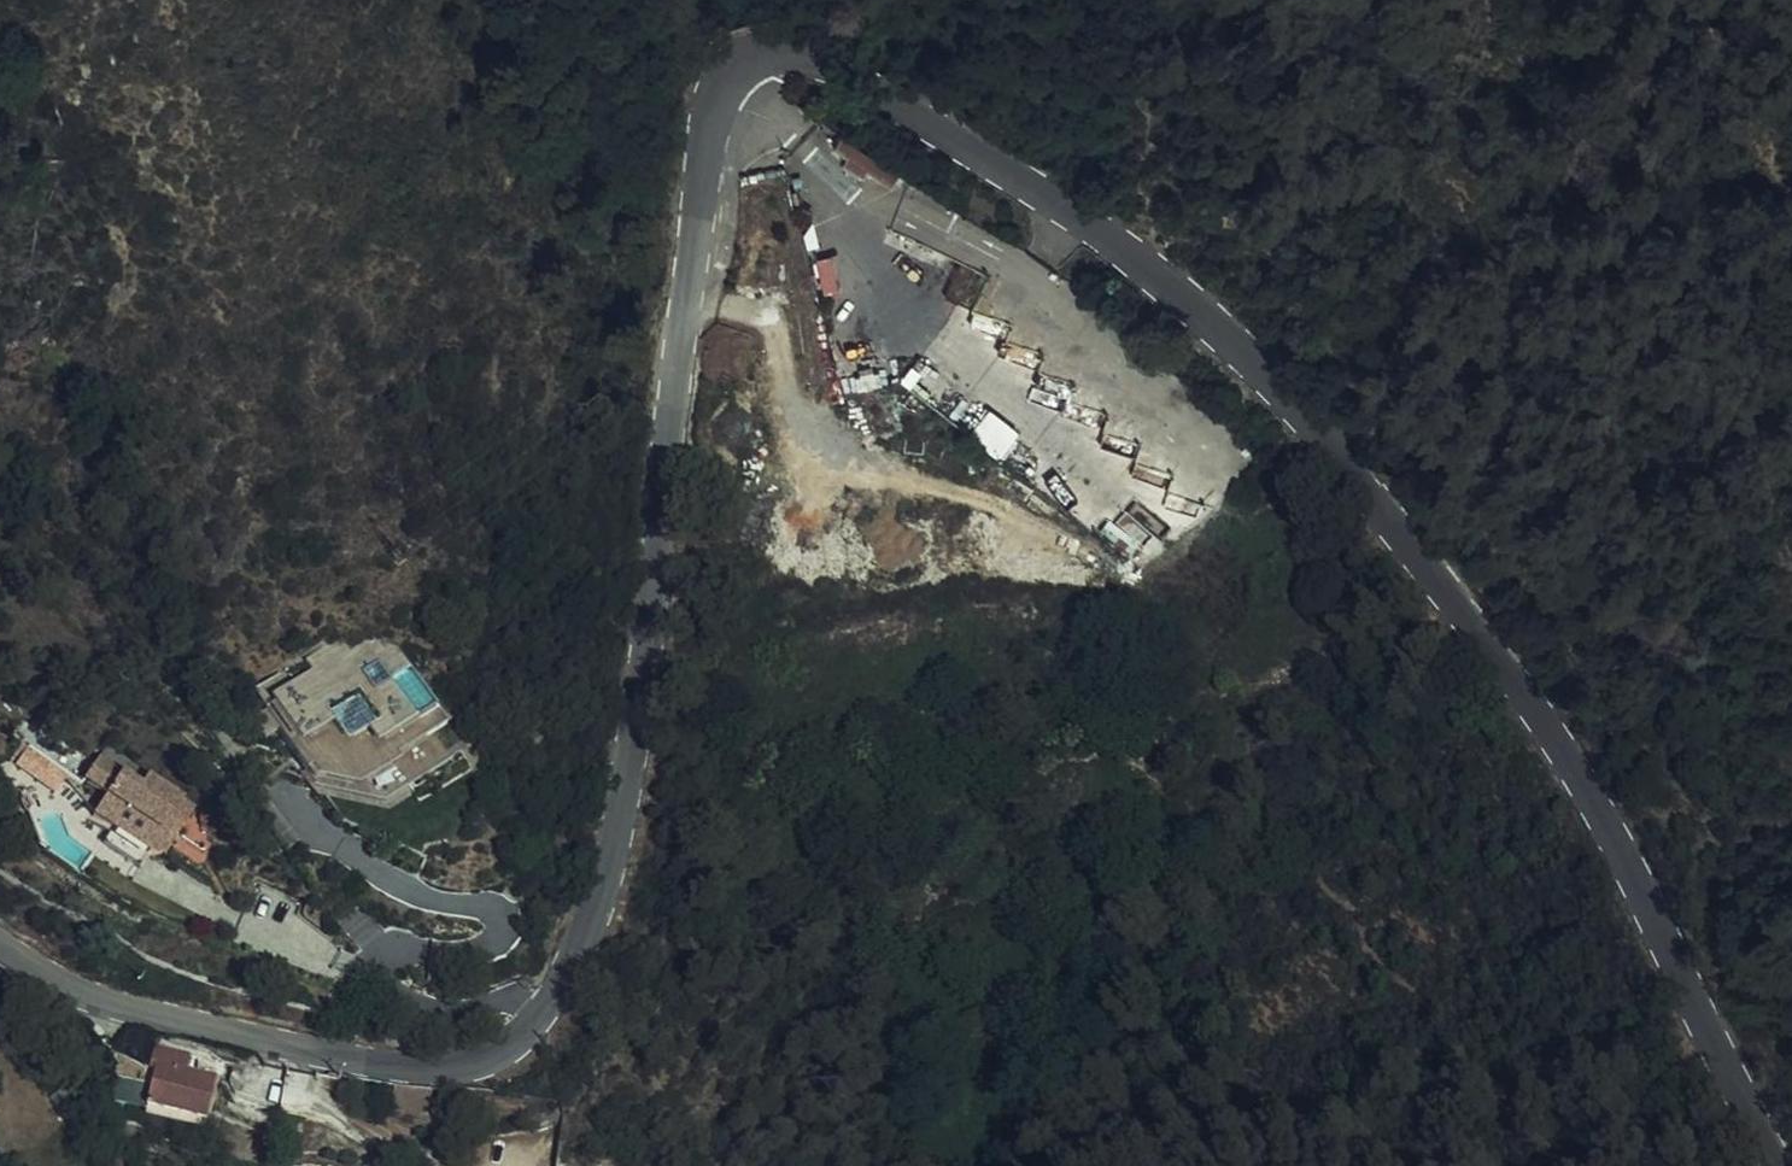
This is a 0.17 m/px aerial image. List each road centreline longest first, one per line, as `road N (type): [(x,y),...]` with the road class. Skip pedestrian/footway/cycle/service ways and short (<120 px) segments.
road 1 (tertiary): [(1781,1165),(1639,887),(1519,680),(1302,407),(1124,255),(934,129),(821,69),(774,59),(728,82),(713,123),(642,679),(603,876),(576,947),(512,1049),(470,1070),(405,1069),(107,1002),(0,940)]

